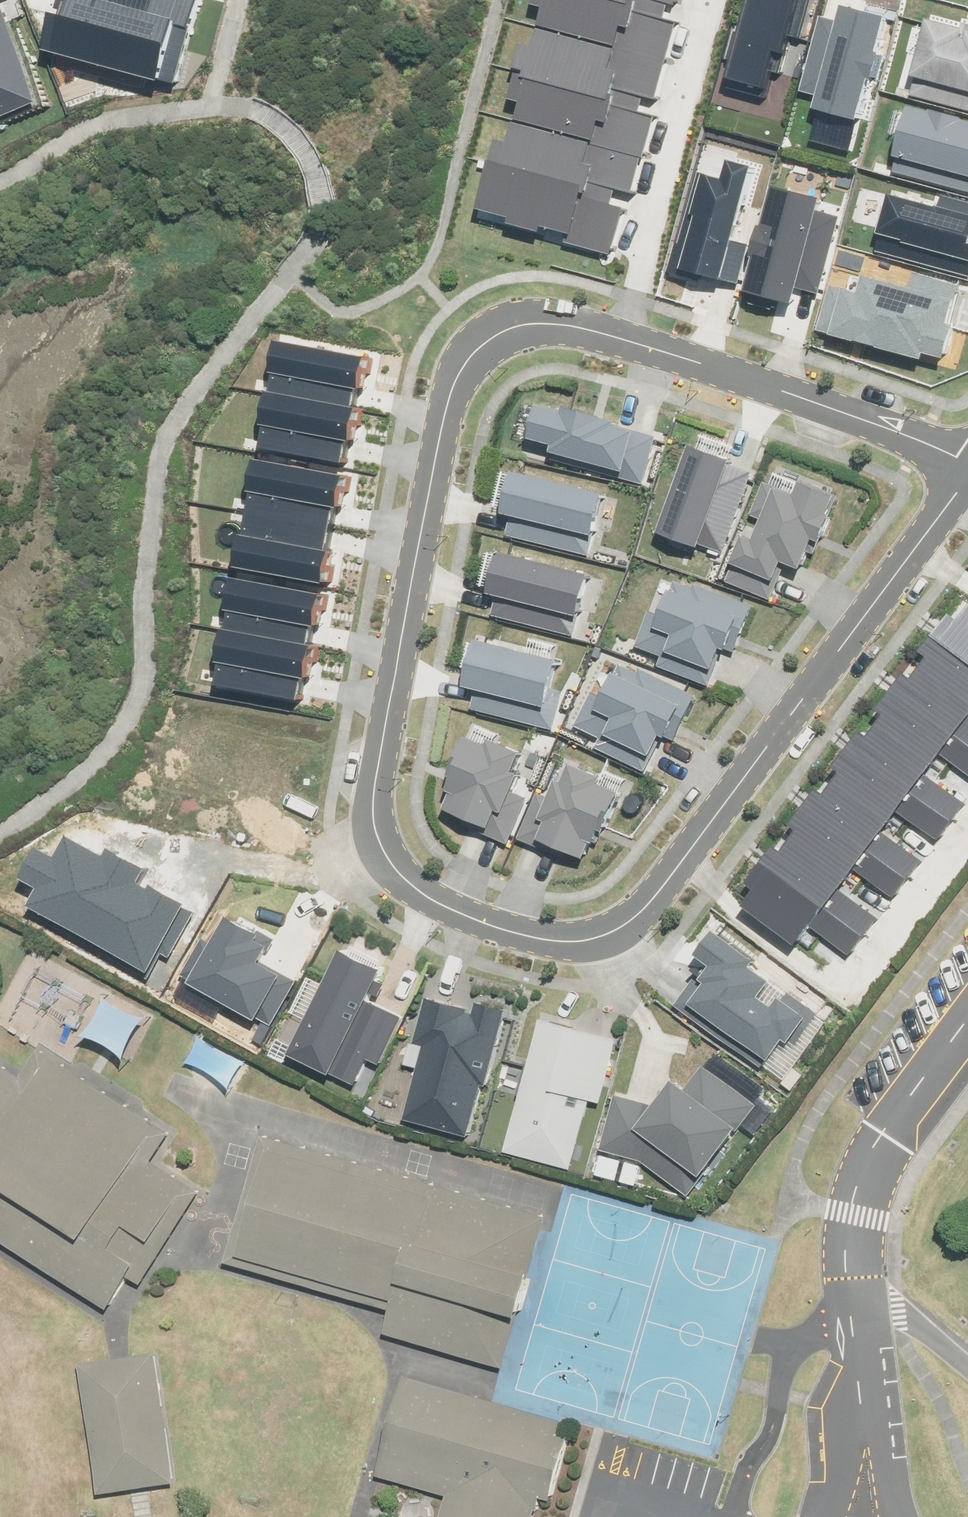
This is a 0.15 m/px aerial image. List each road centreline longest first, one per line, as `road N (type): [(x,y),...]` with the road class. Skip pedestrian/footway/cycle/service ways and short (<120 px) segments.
road 1 (residential): [(967,472),(631,920),(586,935),(532,934),(445,906),(412,887),(384,857),(373,815),(449,373),(463,346),(517,318),(628,336)]
road 2 (residential): [(628,336),(921,437),(967,461)]
road 3 (residential): [(628,336),(715,0)]

